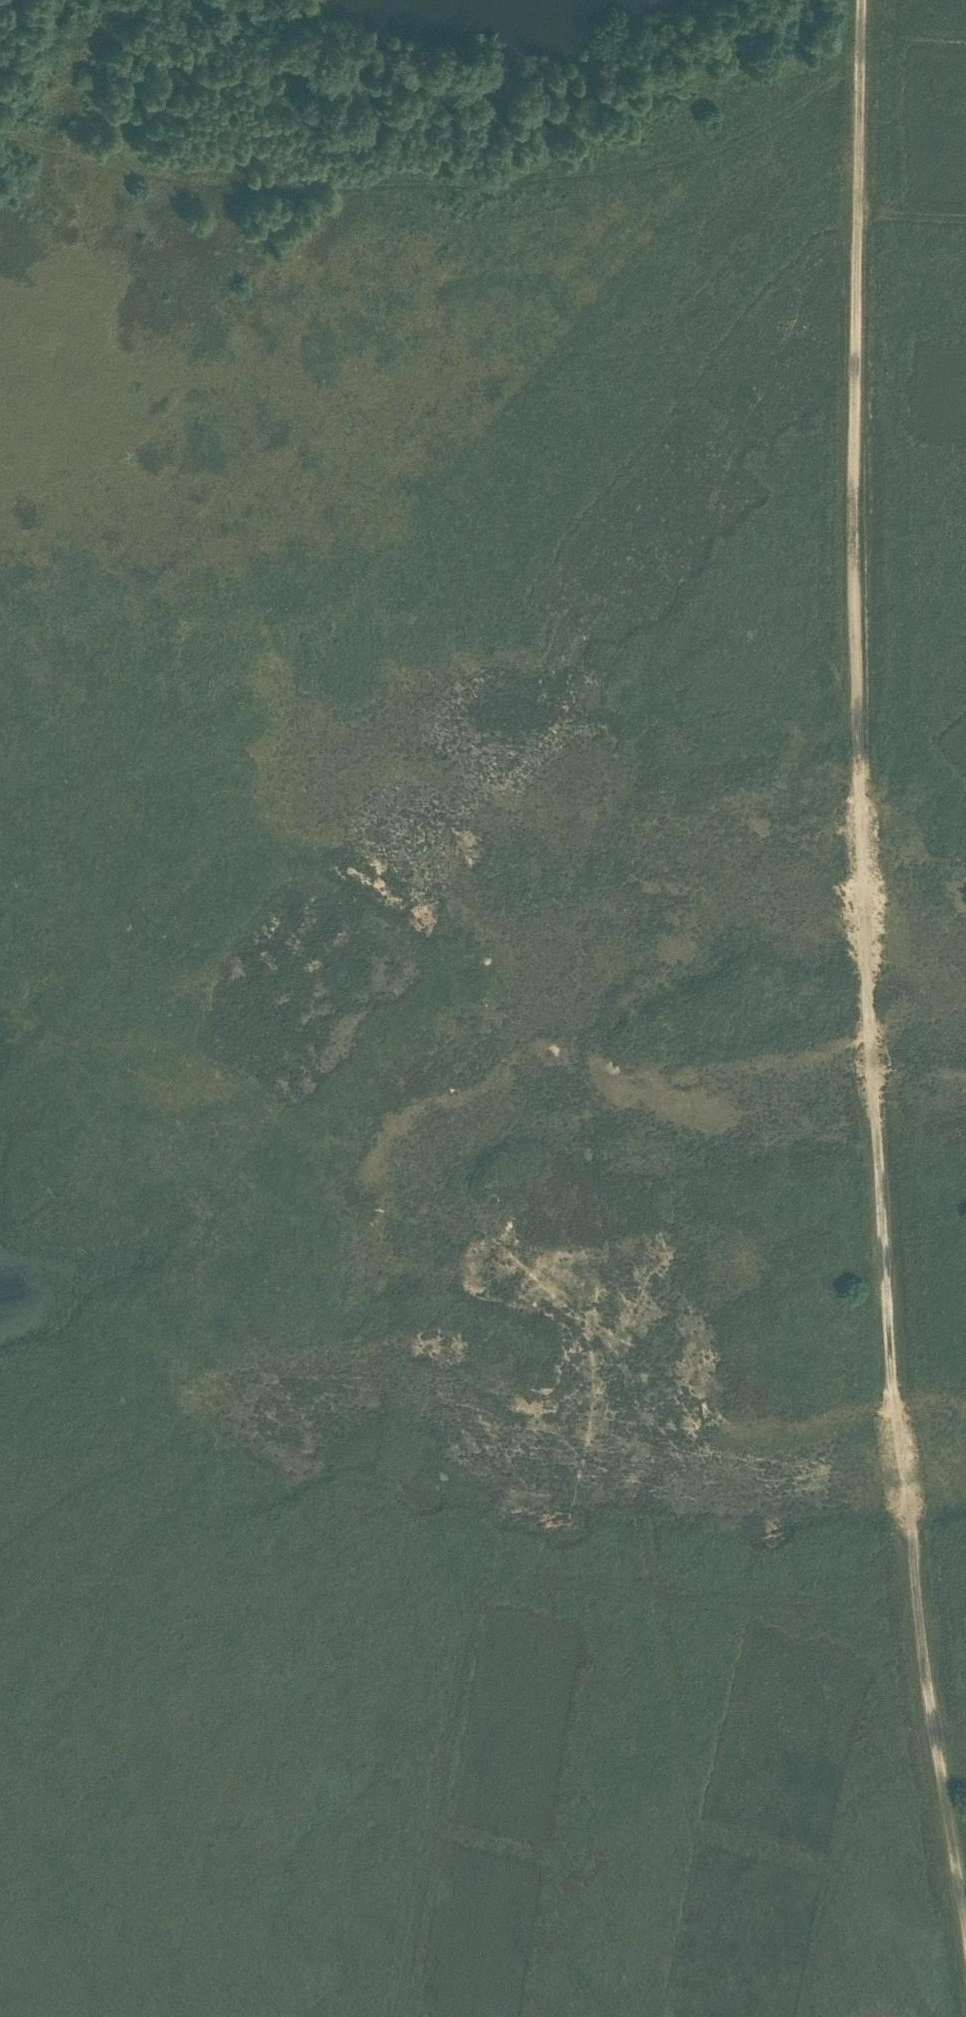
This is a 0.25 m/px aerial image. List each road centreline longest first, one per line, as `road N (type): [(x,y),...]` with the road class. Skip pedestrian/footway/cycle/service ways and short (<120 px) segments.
road 1 (track): [(965,1908),(927,1683),(869,1020),(858,753),(865,0)]

